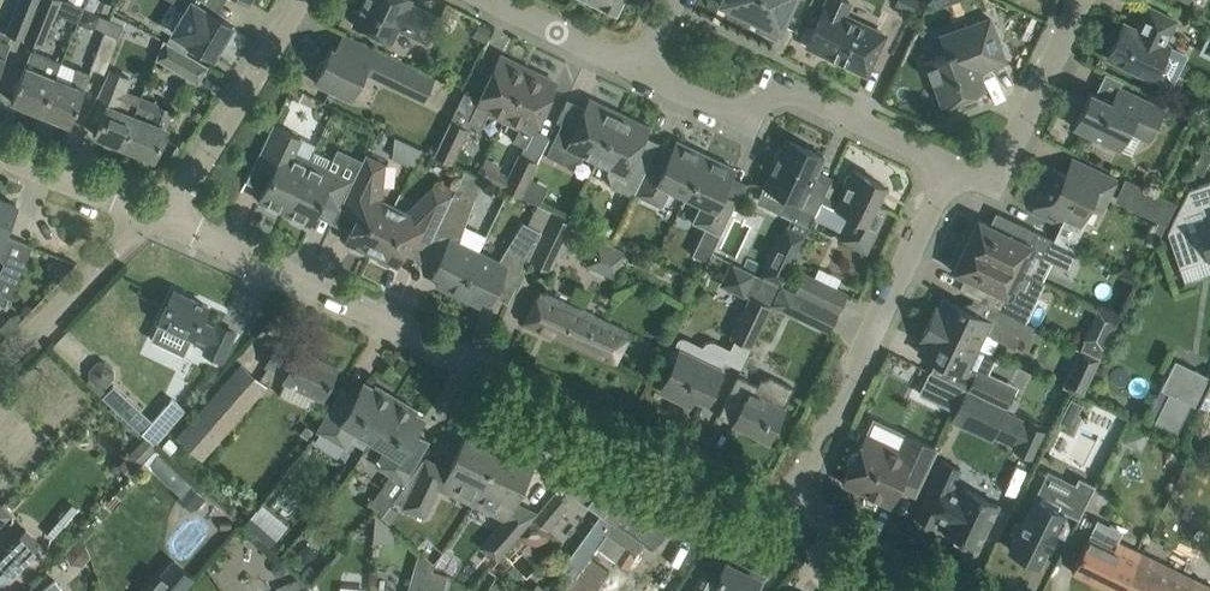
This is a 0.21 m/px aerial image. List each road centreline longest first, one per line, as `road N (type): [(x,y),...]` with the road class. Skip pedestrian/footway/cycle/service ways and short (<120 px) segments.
road 1 (residential): [(785,512),(628,442),(575,406),(157,216)]
road 2 (residential): [(785,512),(955,168)]
road 3 (residential): [(641,70),(717,106),(802,95),(955,168)]
road 4 (residential): [(157,216),(189,186),(301,0)]
road 5 (residential): [(955,168),(975,174),(1010,151),(1080,0)]
road 6 (residential): [(0,367),(157,216)]
road 7 (residential): [(951,590),(785,512)]
road 8 (residential): [(157,216),(0,152)]
road 9 (residential): [(491,0),(641,70)]

